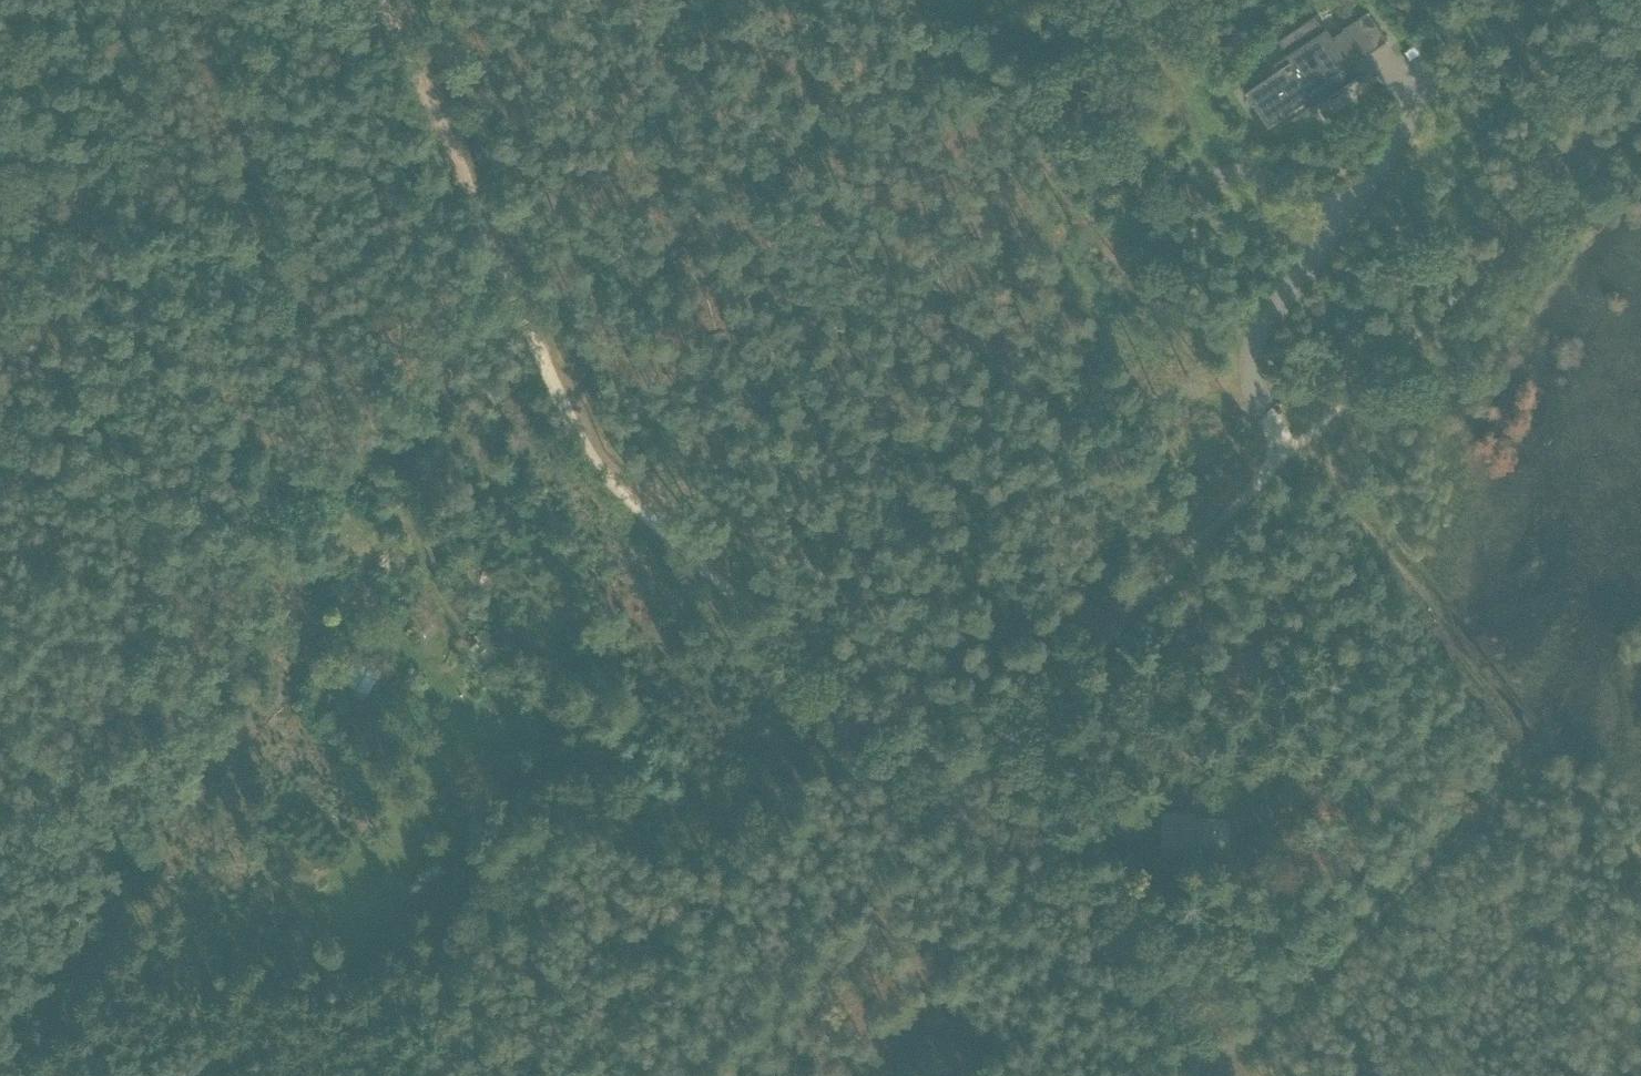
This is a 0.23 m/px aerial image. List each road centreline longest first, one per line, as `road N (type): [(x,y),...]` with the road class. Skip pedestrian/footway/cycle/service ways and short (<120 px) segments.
road 1 (track): [(373,0),(449,129),(577,428),(932,784)]
road 2 (track): [(932,784),(1093,933),(1216,1064)]
road 3 (track): [(390,636),(355,576),(406,509),(434,592)]
road 4 (track): [(406,509),(465,425),(549,359)]

